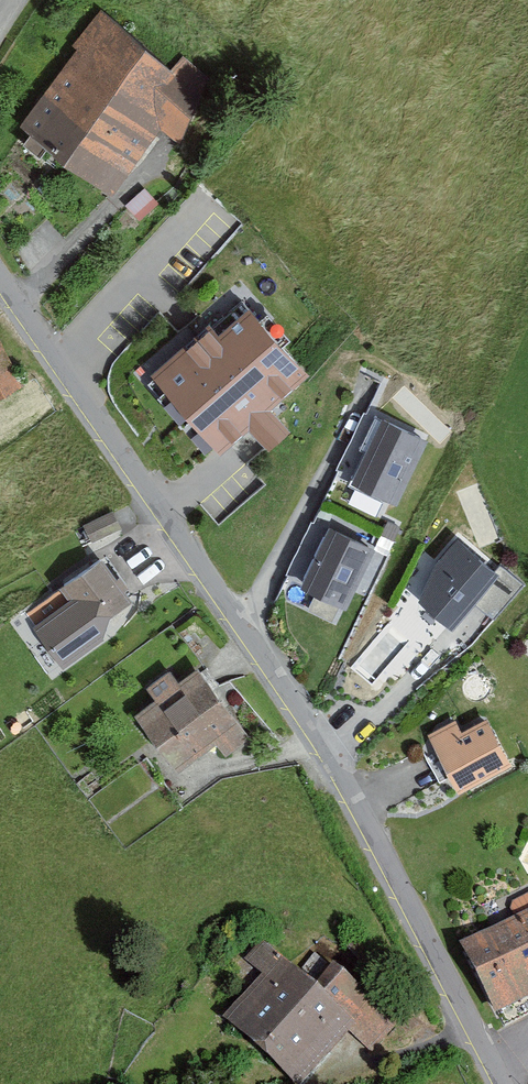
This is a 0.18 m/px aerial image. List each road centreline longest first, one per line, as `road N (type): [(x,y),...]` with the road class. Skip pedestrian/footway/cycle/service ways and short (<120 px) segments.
road 1 (residential): [(0,274),(334,755),(494,1064)]

